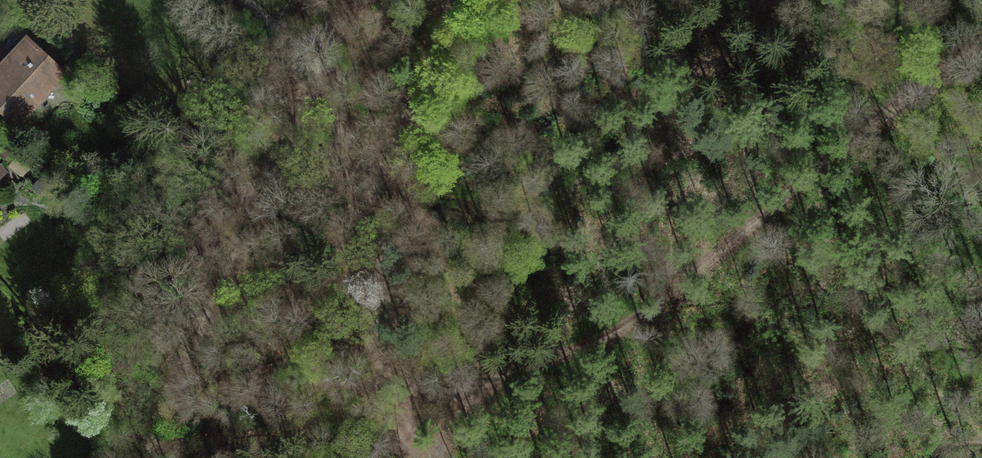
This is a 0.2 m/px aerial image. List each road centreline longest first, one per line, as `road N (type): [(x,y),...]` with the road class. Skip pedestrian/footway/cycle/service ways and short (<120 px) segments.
road 1 (track): [(451,457),(468,433),(667,275),(890,149),(981,68)]
road 2 (track): [(158,457),(243,239),(361,0)]
road 3 (track): [(438,457),(413,416),(371,292),(366,208)]
road 4 (track): [(366,208),(417,0)]
road 5 (track): [(366,208),(321,80)]

